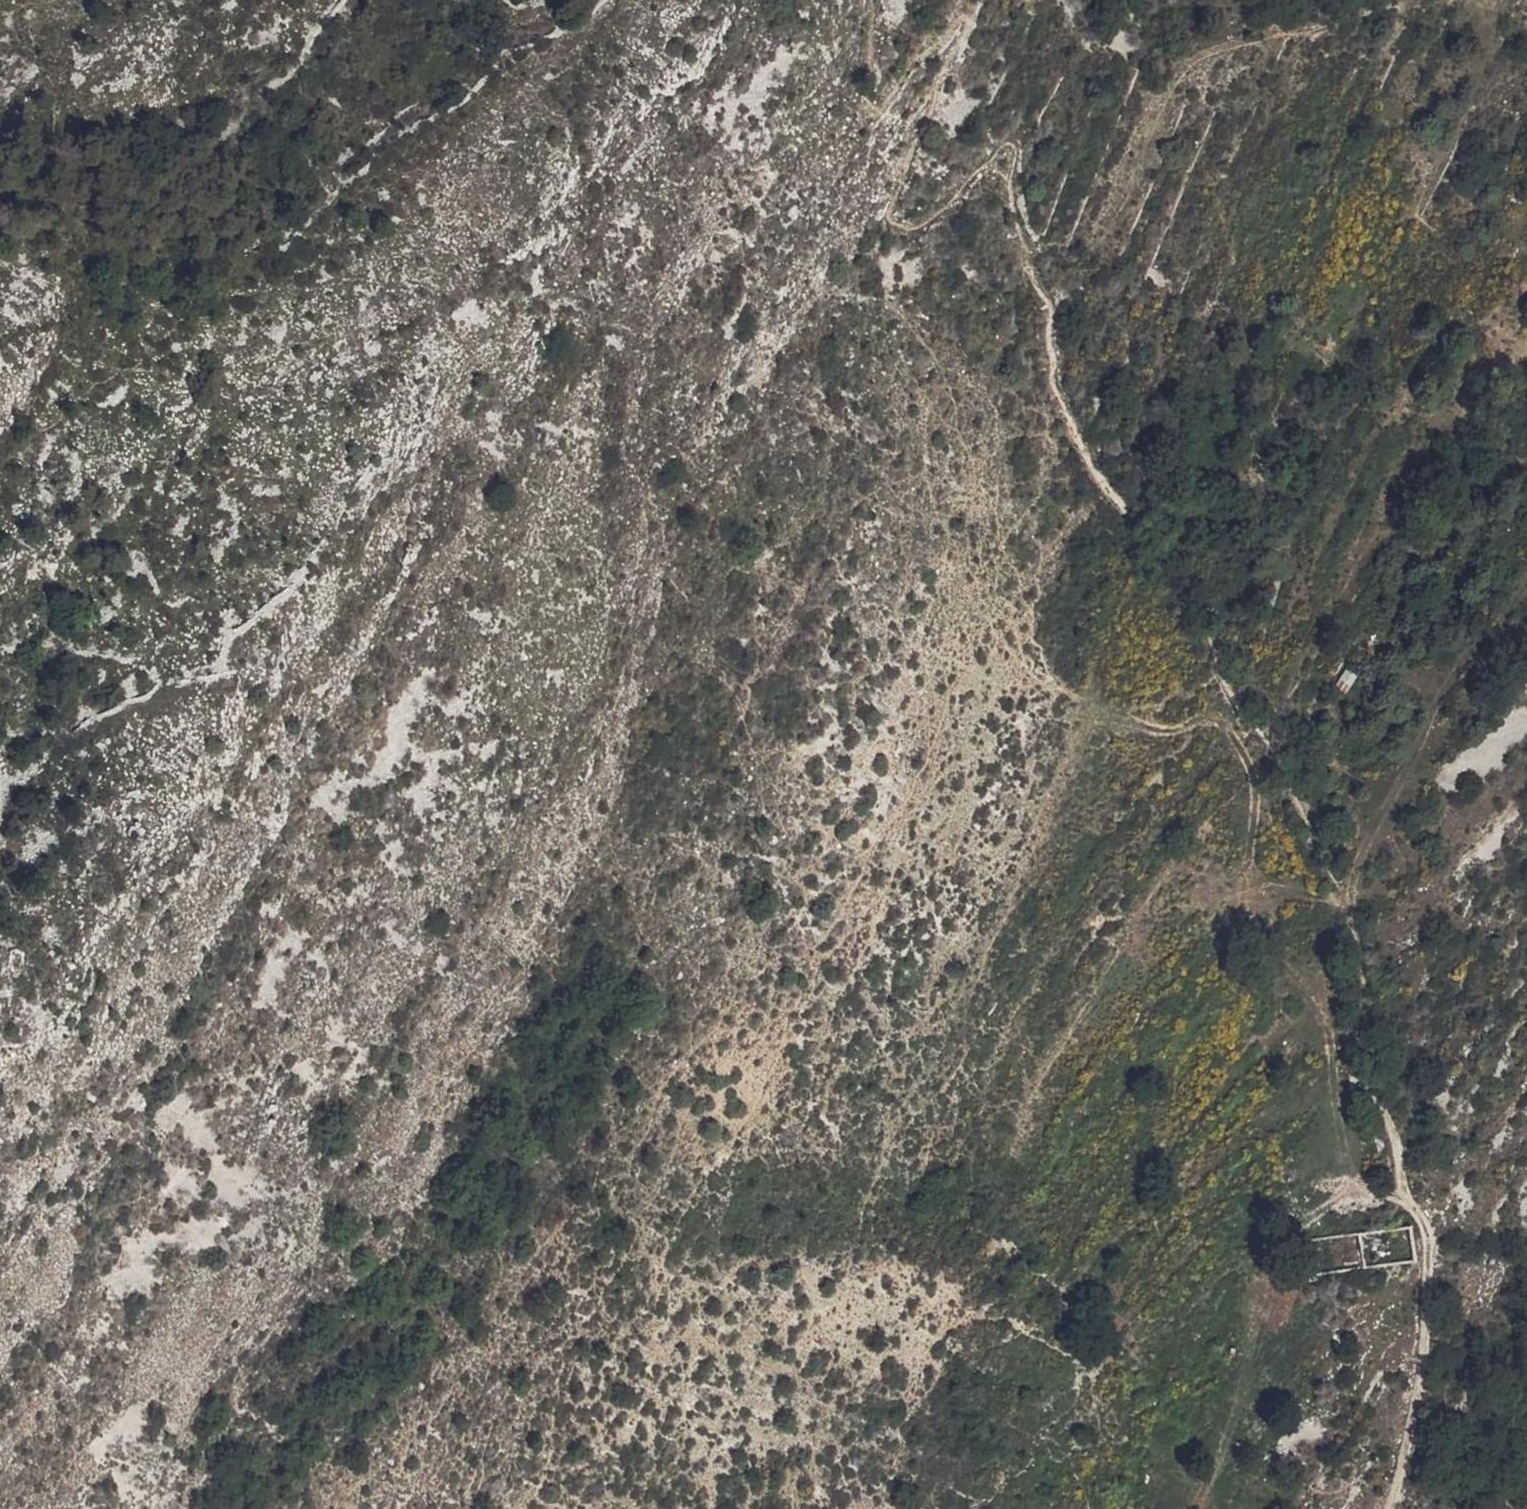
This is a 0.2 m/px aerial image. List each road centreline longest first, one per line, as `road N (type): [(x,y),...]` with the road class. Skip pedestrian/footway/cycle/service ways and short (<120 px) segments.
road 1 (track): [(1392,1508),(1422,1378),(1430,1239),(1369,1065),(1357,904)]
road 2 (track): [(1357,904),(1360,856),(1407,744),(1526,594)]
road 3 (track): [(1408,0),(1205,56),(1183,68),(1169,96)]

